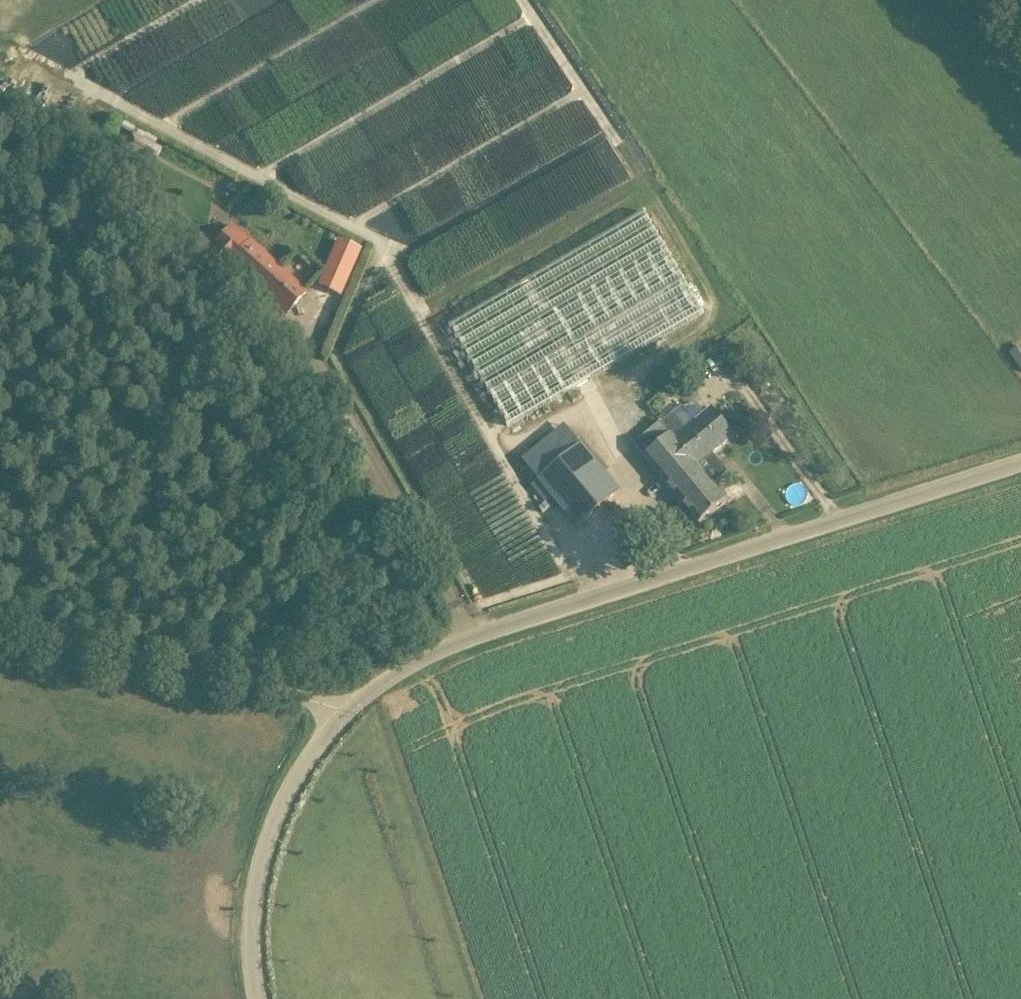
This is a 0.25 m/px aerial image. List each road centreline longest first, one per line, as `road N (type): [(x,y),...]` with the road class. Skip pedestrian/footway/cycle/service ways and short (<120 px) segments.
road 1 (unclassified): [(258,998),(255,908),(279,814),(303,765),(389,684),(806,528),(1020,458)]

